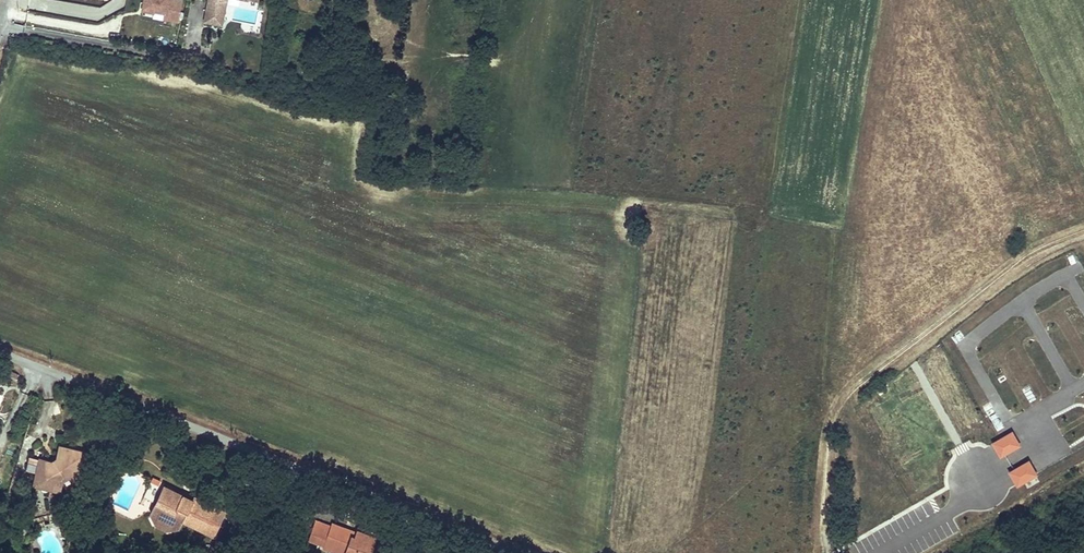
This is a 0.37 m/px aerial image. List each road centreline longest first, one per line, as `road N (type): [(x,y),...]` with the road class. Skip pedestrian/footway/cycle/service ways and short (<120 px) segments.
road 1 (residential): [(0,345),(542,552)]
road 2 (track): [(821,552),(827,439),(840,399),(1001,271),(1083,229)]

